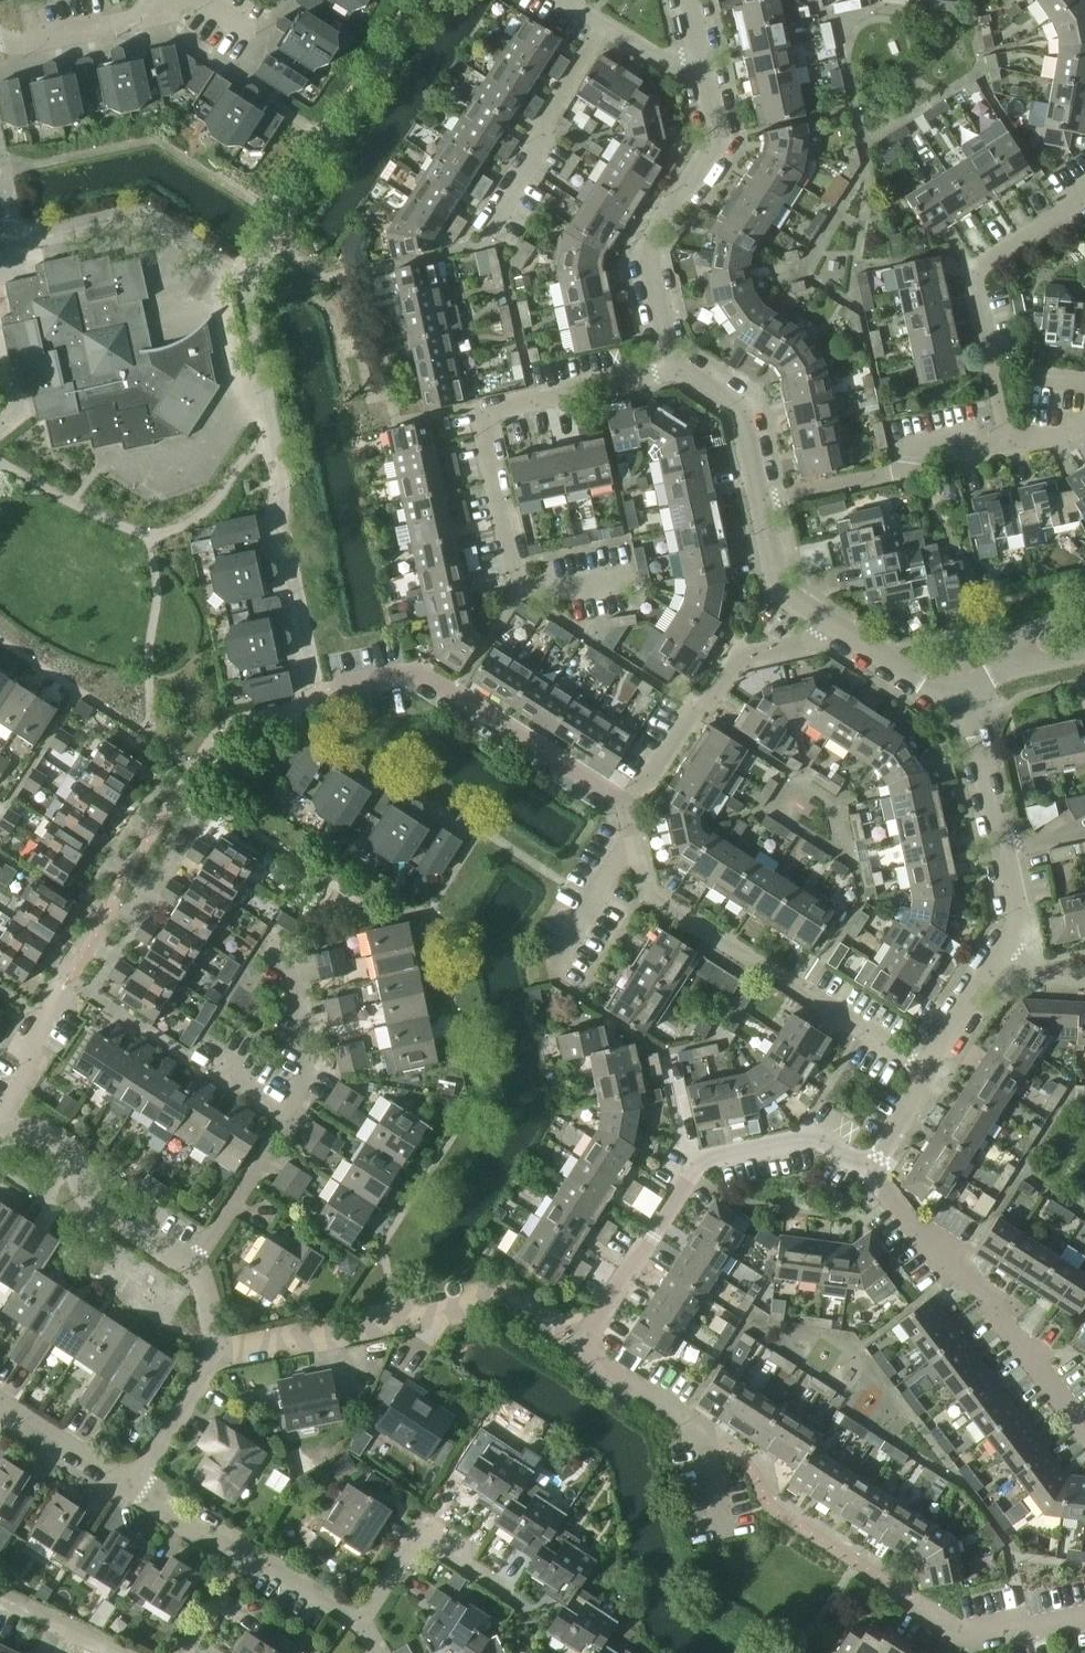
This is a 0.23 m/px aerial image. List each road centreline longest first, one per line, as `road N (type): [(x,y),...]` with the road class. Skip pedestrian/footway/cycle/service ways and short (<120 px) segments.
road 1 (residential): [(629,574),(520,597),(482,411),(673,367)]
road 2 (residential): [(926,1067),(651,898),(633,810)]
road 3 (residential): [(581,1345),(700,1160),(809,1133),(872,1169)]
road 4 (residential): [(215,1352),(508,1300),(581,1345)]
road 5 (residential): [(487,231),(542,144),(543,112),(601,25),(666,65),(699,58)]
road 6 (residential): [(1084,1430),(872,1169)]
road 7 (residential): [(673,367),(648,245),(712,141),(699,58)]
road 8 (residential): [(633,810),(737,655),(806,642),(823,618)]
road 9 (residential): [(760,504),(896,474),(917,448),(960,438),(1007,443)]
road 10 (residential): [(633,810),(408,672)]
road 11 (residential): [(1003,945),(1018,917),(977,734),(961,703)]
road 12 (residential): [(190,1266),(90,1197),(57,1138),(35,1131),(0,1137)]
road 13 (residential): [(357,1622),(416,1532),(504,1591)]
road 14 (residential): [(911,1598),(970,1634),(1084,1614)]
road 15 (residential): [(190,1266),(285,1115)]
road 16 (residential): [(760,504),(739,406),(673,367)]
road 17 (residential): [(127,1489),(215,1352)]
road 18 (residential): [(285,1115),(308,1075),(292,960)]
road 19 (residential): [(0,37),(15,45),(136,19),(146,0)]
road 20 (residential): [(961,703),(823,618)]
road 21 (residential): [(0,1405),(127,1489)]
road 22 (residential): [(581,1345),(700,1430)]
road 23 (residential): [(926,1067),(1003,945)]
road 24 (residential): [(823,618),(779,590),(760,504)]
road 25 (residential): [(357,1622),(239,1555)]
road 26 (residential): [(119,1652),(0,1595)]
road 27 (residential): [(239,1555),(127,1489)]
road 28 (residential): [(0,1090),(63,985)]

